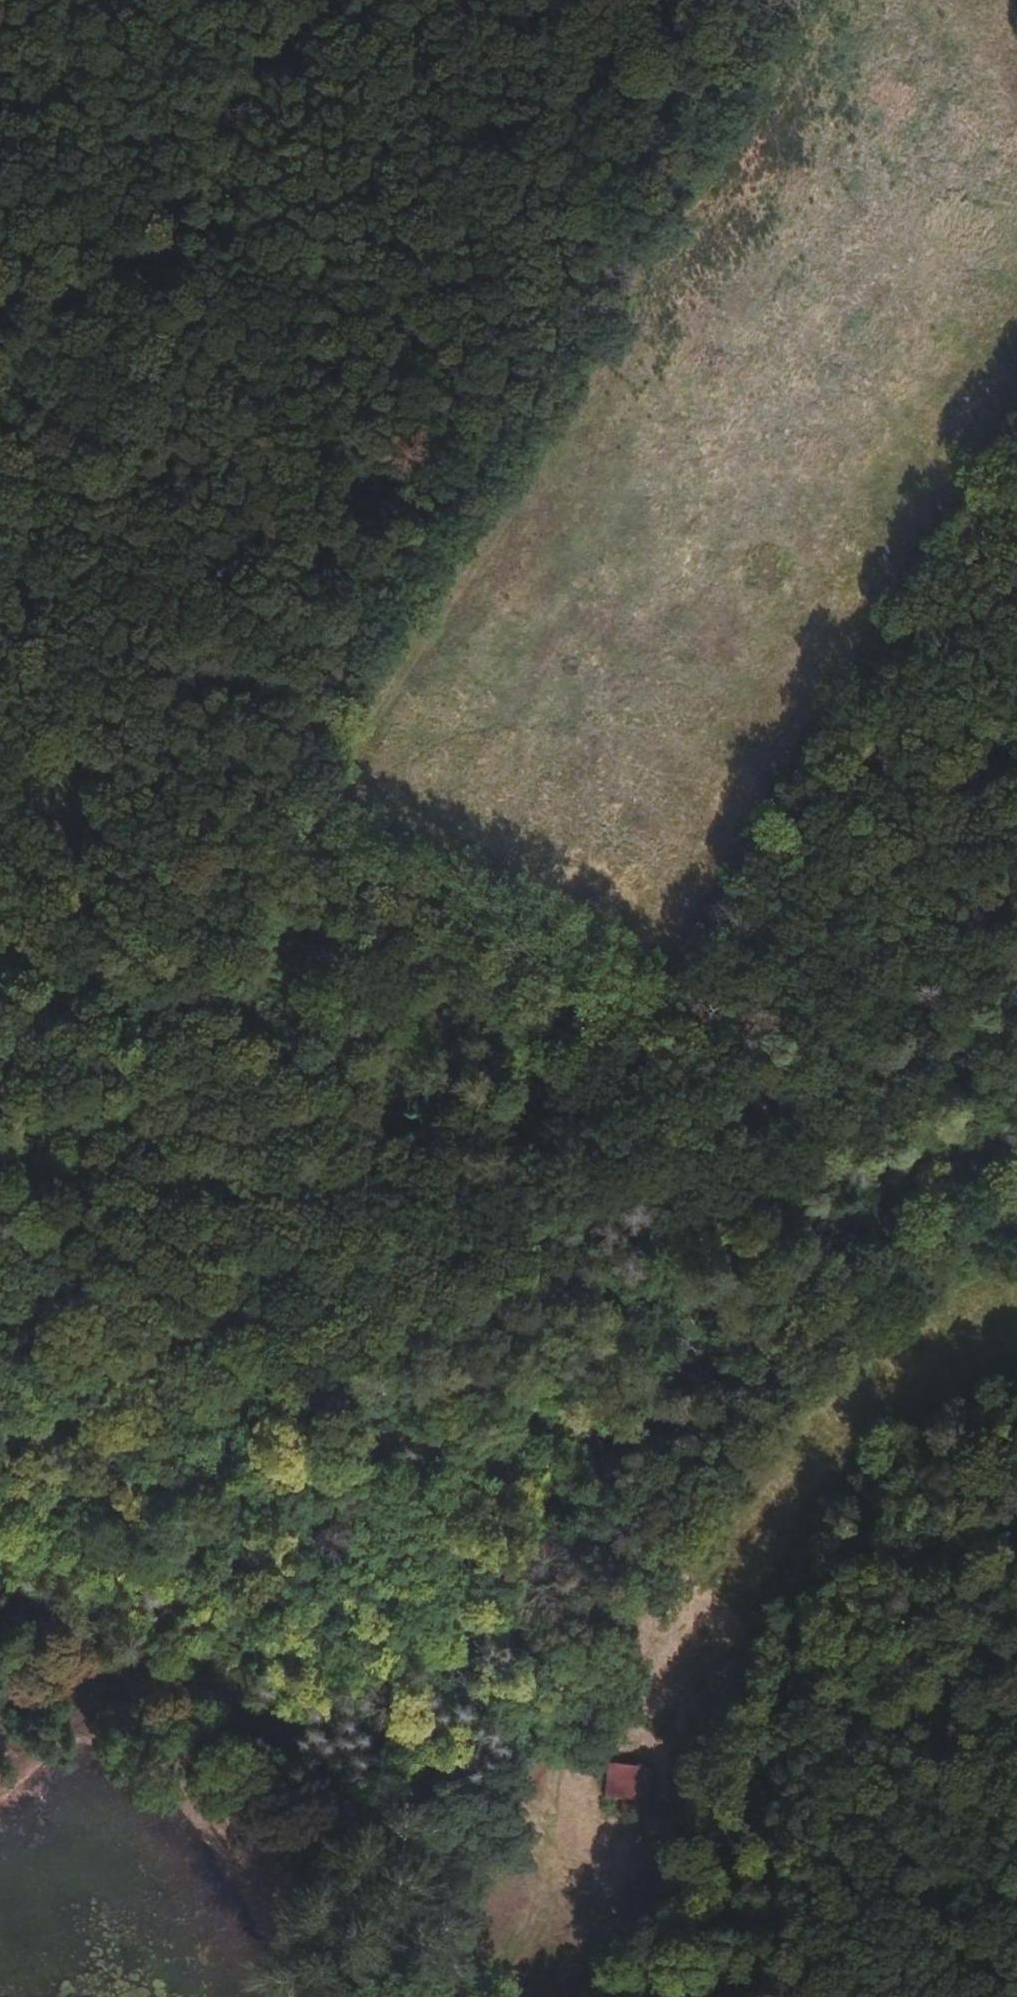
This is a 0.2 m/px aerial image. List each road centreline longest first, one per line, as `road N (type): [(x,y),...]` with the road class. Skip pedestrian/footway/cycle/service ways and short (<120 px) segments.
road 1 (track): [(0,671),(758,1104),(1016,865)]
road 2 (track): [(0,1193),(247,1197),(457,1187),(958,1040),(1016,1034)]
road 3 (track): [(458,0),(0,539)]
road 4 (track): [(0,1606),(48,1624),(181,1705),(389,1895),(450,1996)]

